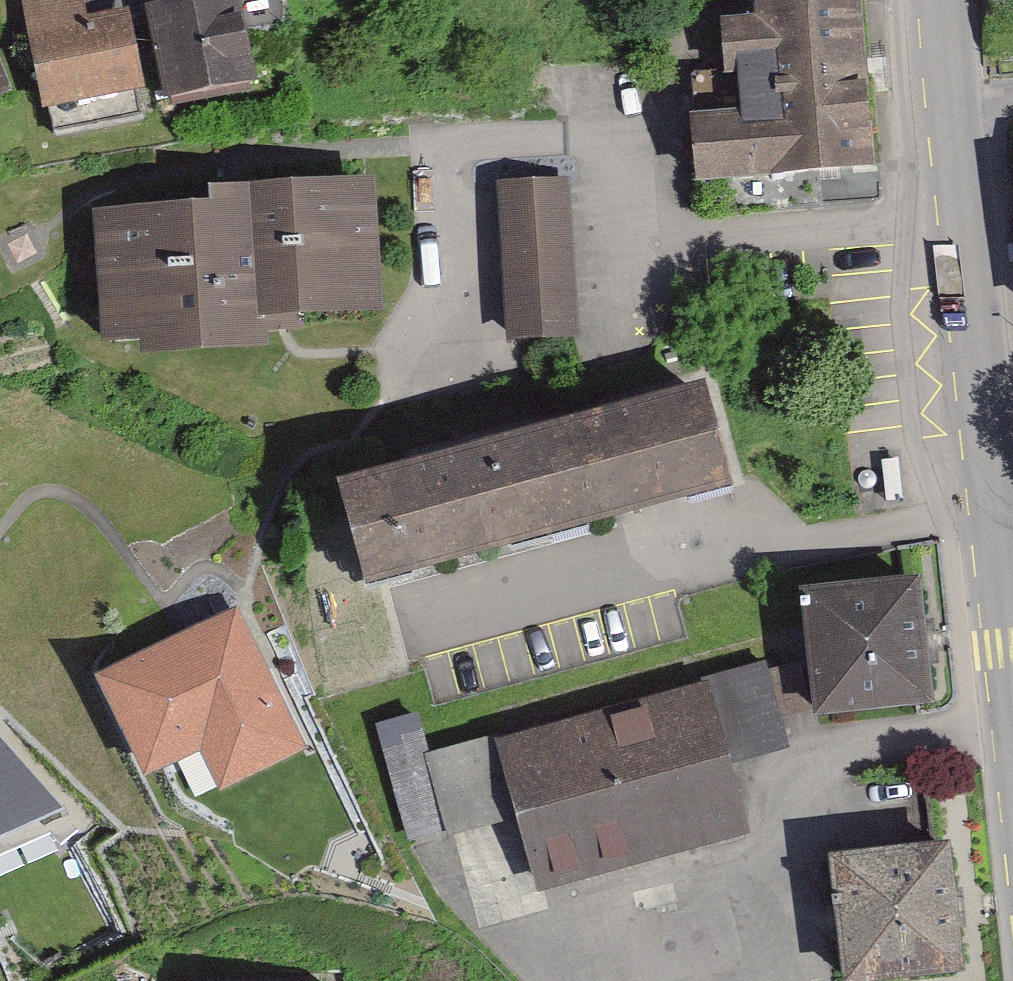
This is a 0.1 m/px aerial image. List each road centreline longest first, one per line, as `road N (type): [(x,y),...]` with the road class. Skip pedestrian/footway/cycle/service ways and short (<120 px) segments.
road 1 (residential): [(957,219),(645,259),(628,131),(454,150),(460,350),(422,367)]
road 2 (residential): [(1012,735),(783,768),(795,934),(694,980)]
road 3 (secondary): [(989,479),(957,219)]
road 4 (secondary): [(1012,682),(989,479)]

